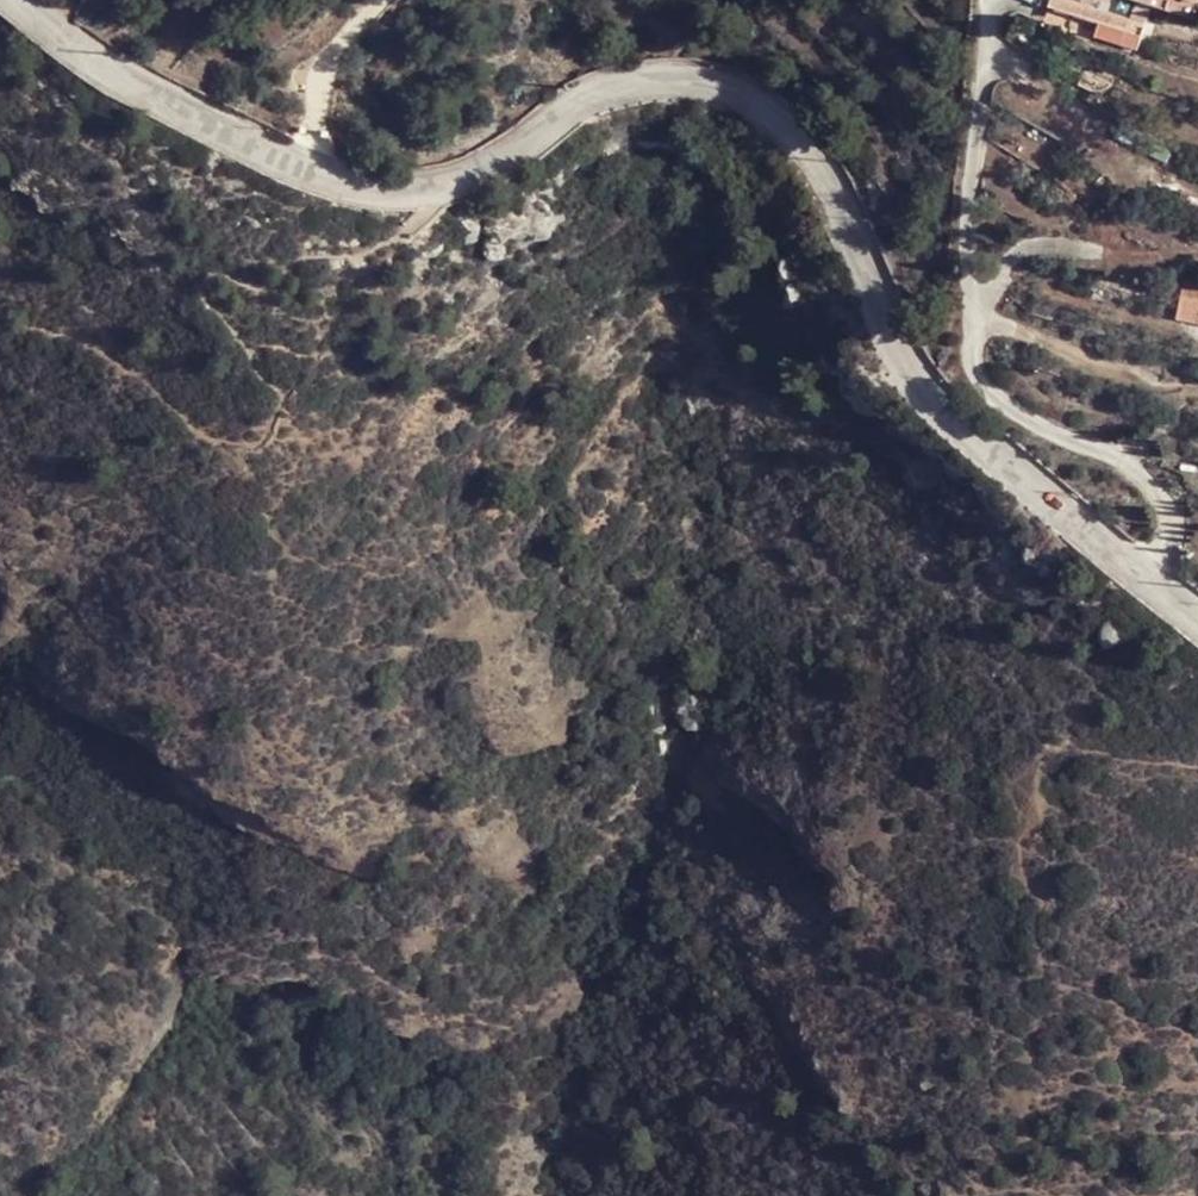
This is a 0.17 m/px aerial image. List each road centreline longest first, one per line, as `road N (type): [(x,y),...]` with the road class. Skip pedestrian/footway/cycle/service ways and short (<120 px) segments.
road 1 (unclassified): [(15,0),(101,69),(168,107),(303,173),(391,193),(435,189),(602,95),(647,81),(723,90),(757,105),(787,128),(831,192),(920,383),(1197,617)]

